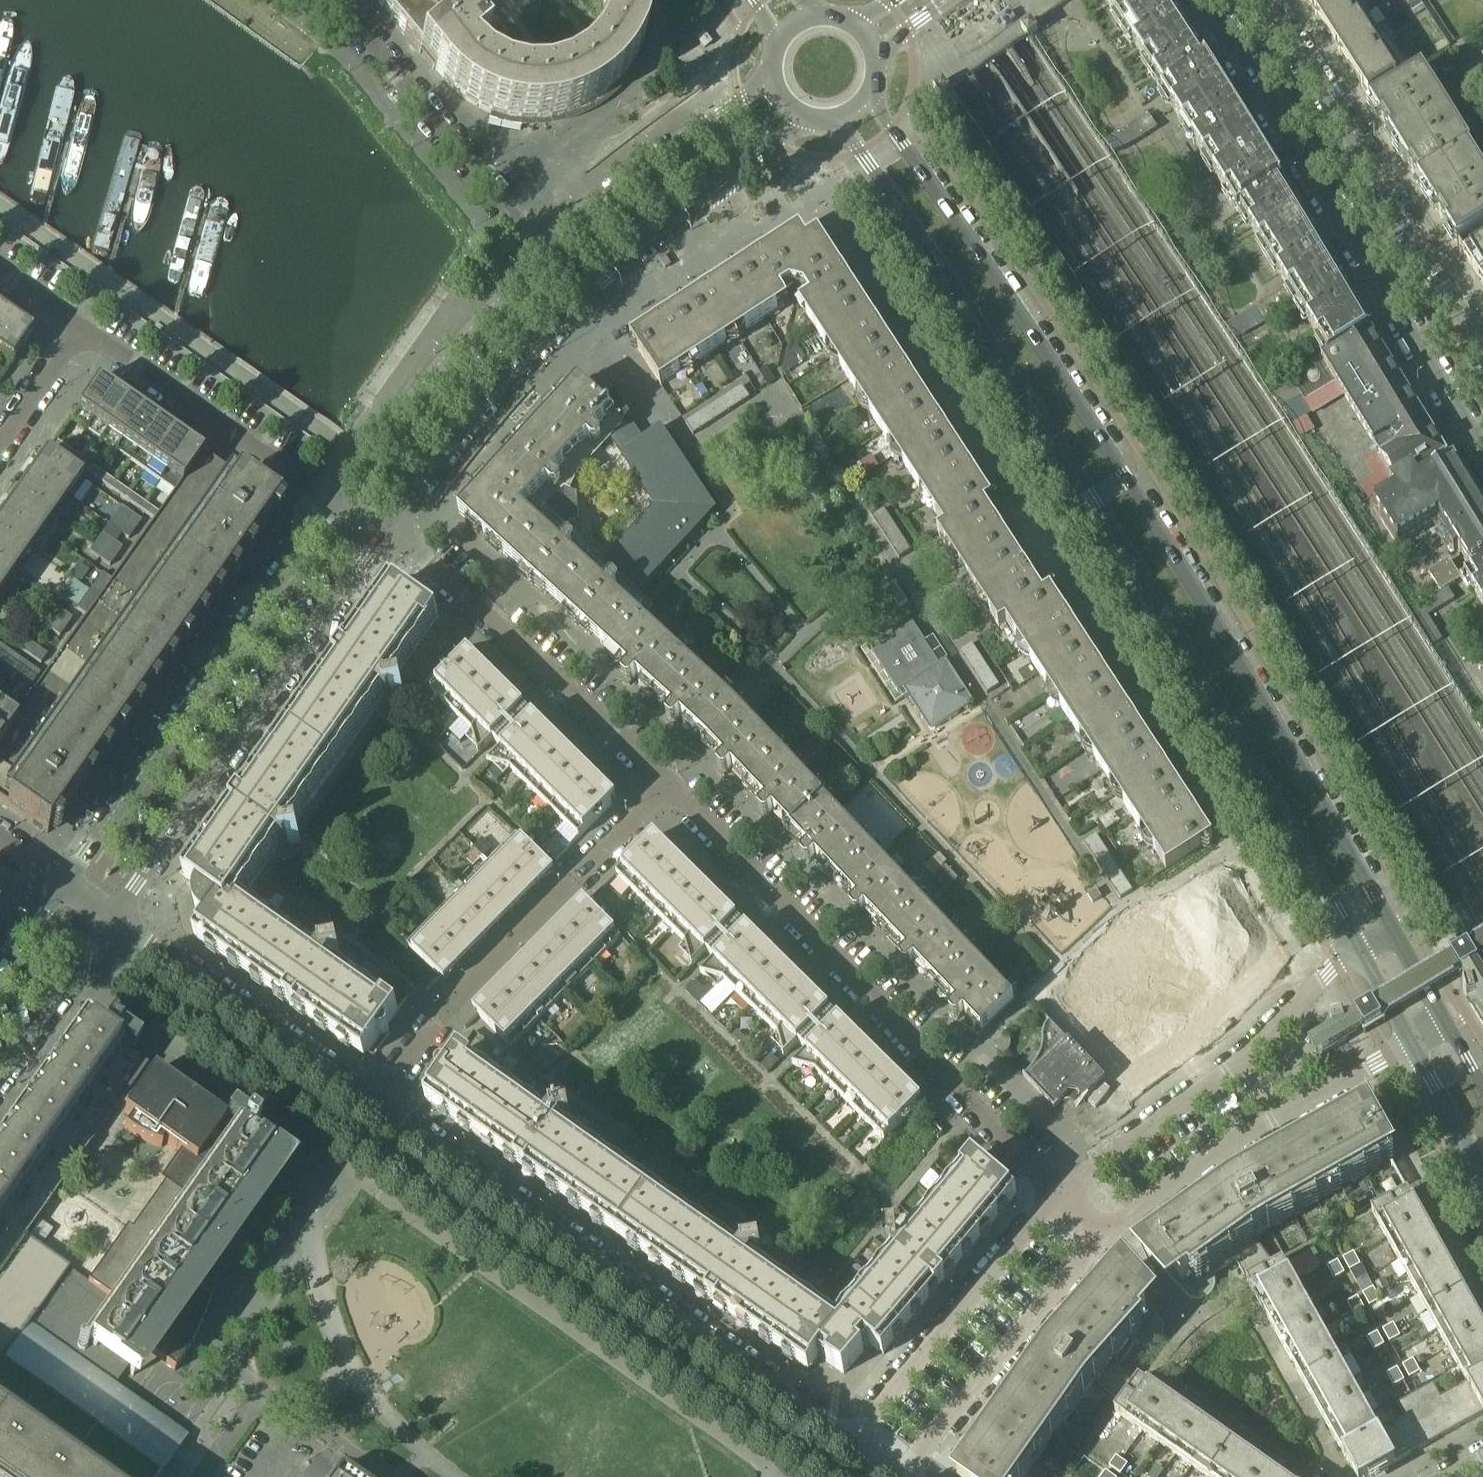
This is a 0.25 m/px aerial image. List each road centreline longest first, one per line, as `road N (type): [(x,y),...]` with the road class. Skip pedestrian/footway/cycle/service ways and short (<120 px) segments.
road 1 (secondary): [(832,118),(1095,500),(1362,951)]
road 2 (secondary): [(1393,928),(1130,481),(871,90)]
road 3 (residential): [(856,1440),(380,1105)]
road 4 (residential): [(673,788),(1060,1197)]
road 5 (residential): [(1204,0),(1482,452)]
road 6 (tertiary): [(112,920),(384,534)]
road 7 (tertiary): [(336,504),(66,888)]
road 8 (residential): [(1482,355),(1263,0)]
road 9 (residential): [(1362,951),(1232,1075),(1060,1197)]
road 10 (residential): [(384,534),(434,566),(673,788)]
road 11 (residential): [(1101,1242),(1410,1043)]
road 12 (residential): [(542,254),(332,0)]
road 13 (residential): [(380,1105),(112,920)]
road 14 (tertiary): [(542,254),(336,504)]
road 15 (residential): [(1060,1197),(856,1440)]
road 16 (tertiary): [(384,534),(480,407),(582,295)]
road 17 (residential): [(336,504),(80,329)]
road 18 (residential): [(914,1476),(1101,1242)]
road 19 (tertiary): [(772,67),(542,254)]
road 20 (tertiary): [(582,295),(661,226),(815,118)]
road 21 (tertiary): [(0,1071),(112,920)]
road 22 (secondary): [(1410,1043),(1482,1175)]
road 23 (residential): [(0,445),(80,329)]
road 24 (residential): [(578,882),(673,788)]

